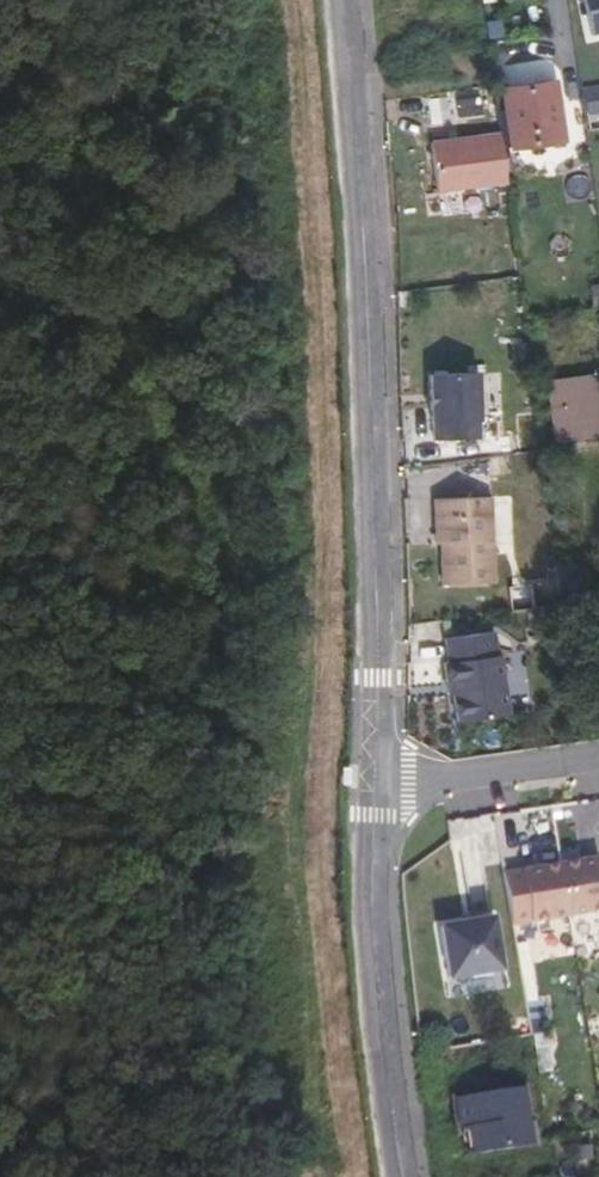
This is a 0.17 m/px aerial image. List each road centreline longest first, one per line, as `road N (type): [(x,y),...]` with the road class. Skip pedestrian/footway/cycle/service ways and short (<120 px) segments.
road 1 (residential): [(376,770),(370,300),(340,0)]
road 2 (residential): [(402,1176),(390,1113),(376,770)]
road 3 (residential): [(376,770),(462,785),(598,761)]

